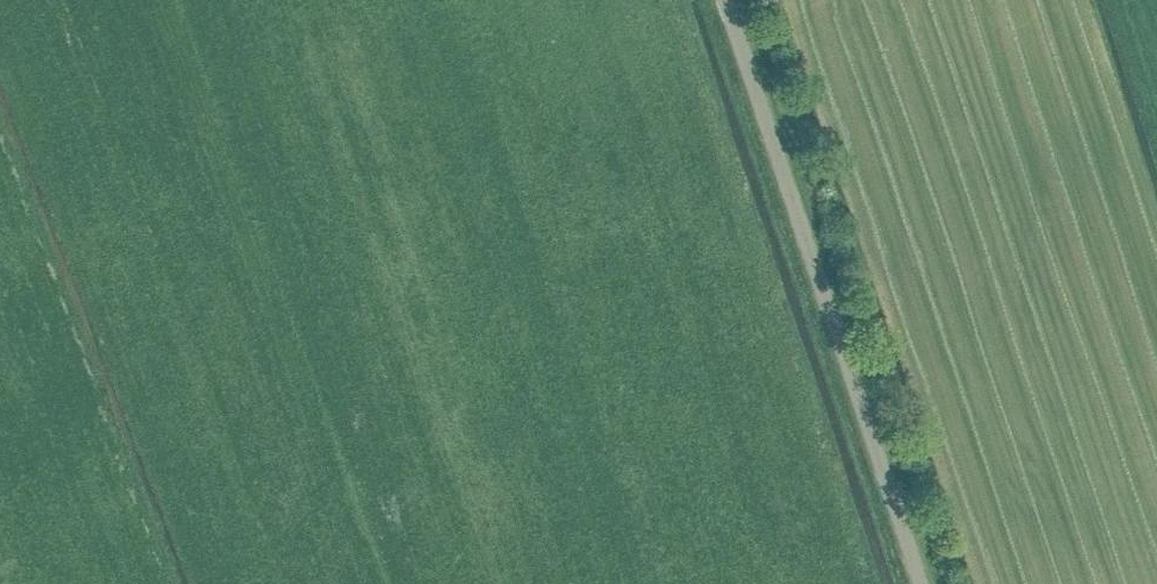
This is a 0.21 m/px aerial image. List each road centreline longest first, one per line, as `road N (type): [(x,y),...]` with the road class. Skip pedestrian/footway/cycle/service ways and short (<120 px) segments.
road 1 (unclassified): [(919,583),(724,0)]

